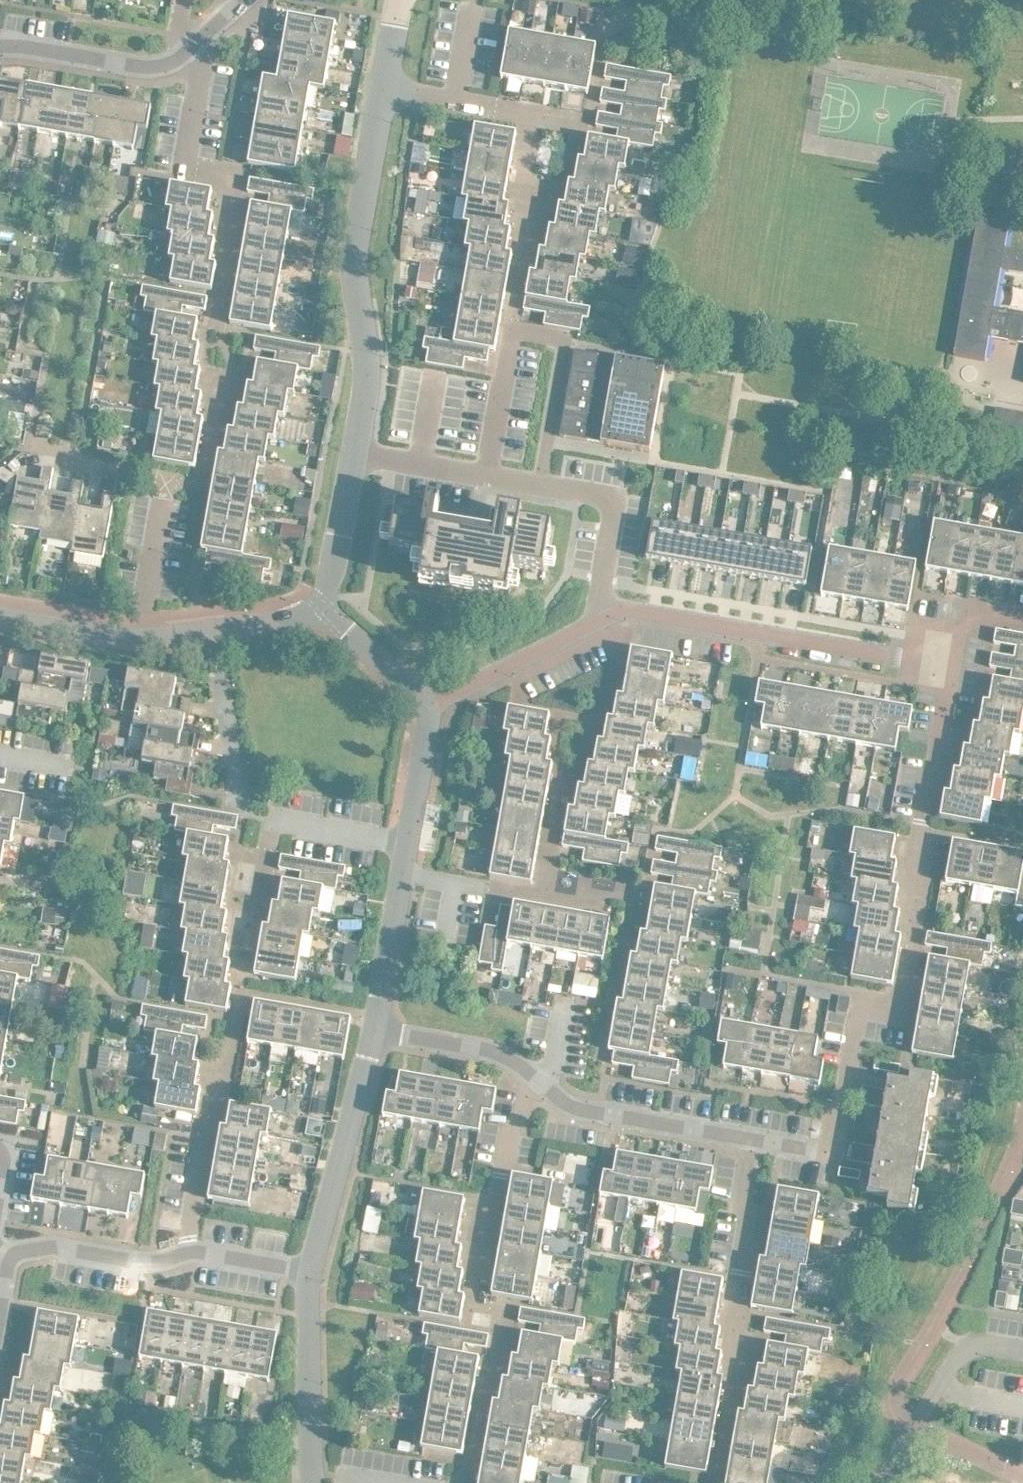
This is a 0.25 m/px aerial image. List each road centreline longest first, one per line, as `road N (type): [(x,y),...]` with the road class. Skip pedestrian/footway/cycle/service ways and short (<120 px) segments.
road 1 (residential): [(945,662),(903,1010),(862,1021),(839,1138),(817,1148),(725,1134),(577,1103),(545,1078)]
road 2 (residential): [(945,662),(619,609),(437,705)]
road 3 (residential): [(144,634),(170,474),(80,458),(33,439)]
road 4 (tertiary): [(370,390),(366,262),(393,93)]
road 5 (residential): [(312,1266),(339,1203),(380,1025)]
road 6 (residential): [(412,841),(284,815),(274,823),(258,917)]
road 7 (tertiary): [(326,608),(370,390)]
road 8 (residential): [(316,1482),(312,1266)]
road 9 (residential): [(194,47),(144,61),(0,42)]
road 10 (residential): [(370,390),(487,411),(507,394),(513,351)]
road 11 (residential): [(380,1025),(412,841)]
road 12 (residential): [(545,1078),(525,1056),(479,1040),(380,1025)]
road 13 (residential): [(191,1249),(141,1258),(63,1242),(19,1249)]
road 14 (residential): [(477,0),(460,102),(393,93)]
road 15 (residential): [(437,705),(326,608)]
road 16 (tertiary): [(144,634),(0,613)]
road 17 (residential): [(216,624),(238,763)]
road 18 (residential): [(412,841),(437,705)]
road 19 (residential): [(883,1482),(953,1369)]
road 20 (residential): [(312,1266),(191,1249)]
road 21 (residential): [(191,1249),(213,1129)]

